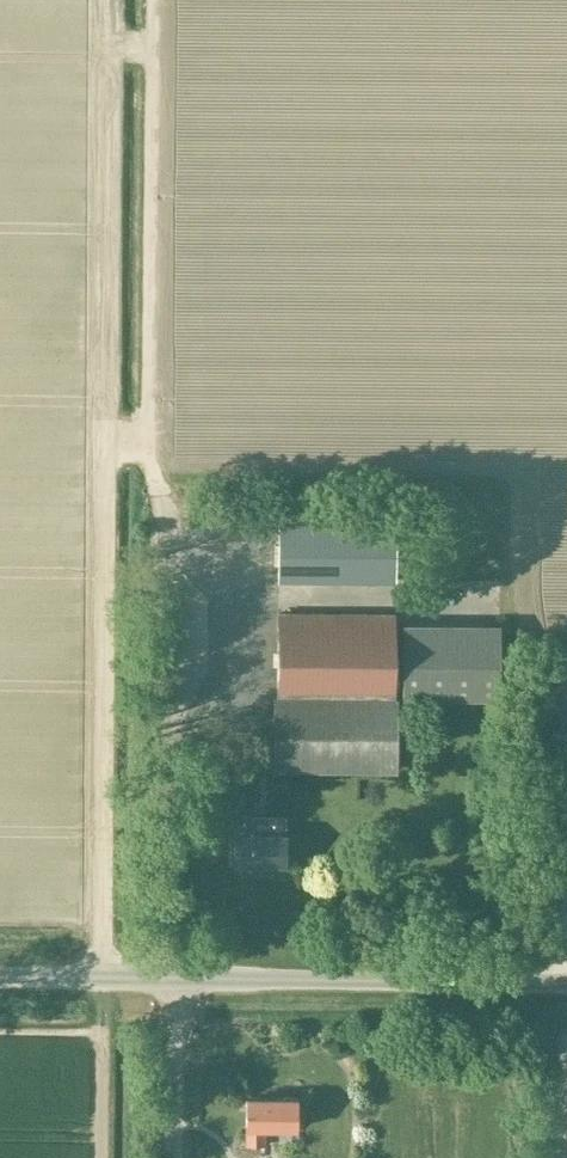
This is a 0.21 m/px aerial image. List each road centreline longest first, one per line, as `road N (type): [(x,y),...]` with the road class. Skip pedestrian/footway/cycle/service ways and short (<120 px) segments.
road 1 (unclassified): [(566,984),(0,978)]
road 2 (track): [(102,979),(105,422)]
road 3 (track): [(176,540),(148,451),(153,0)]

